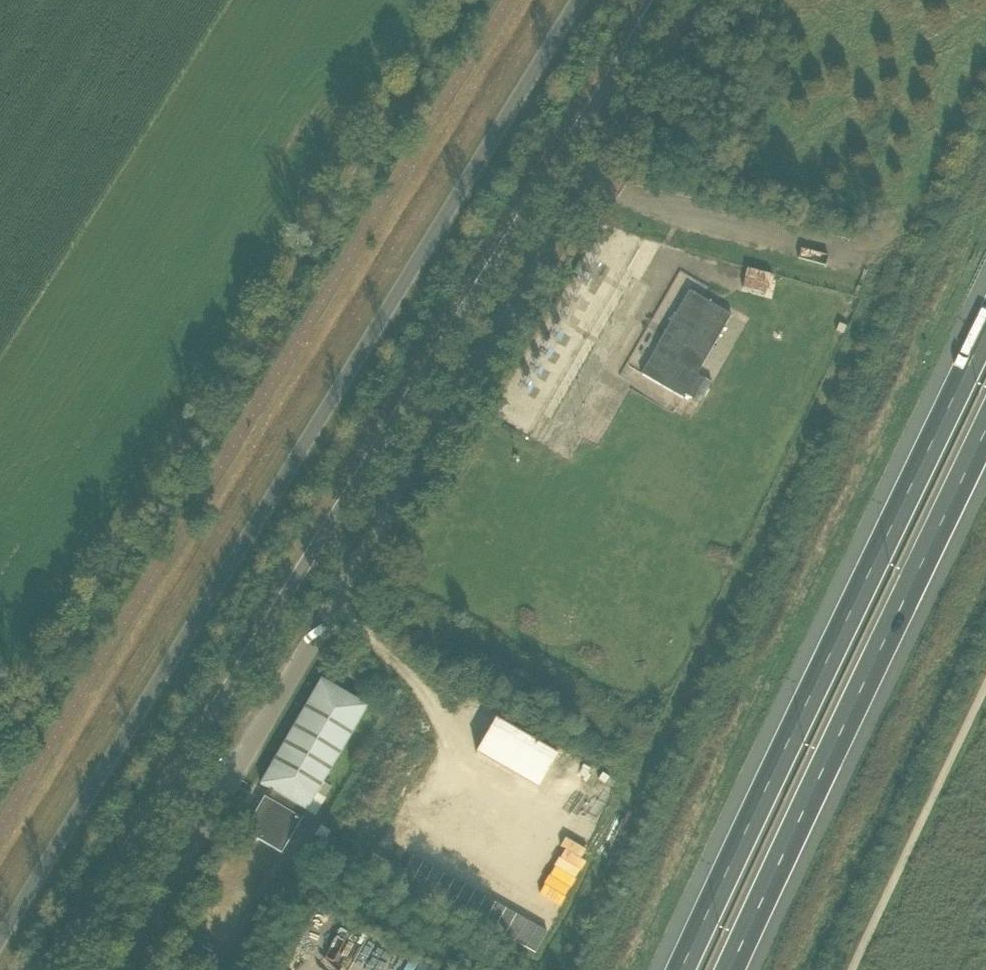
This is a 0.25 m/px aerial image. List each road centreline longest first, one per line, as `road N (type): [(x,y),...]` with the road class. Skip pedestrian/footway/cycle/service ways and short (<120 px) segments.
road 1 (secondary): [(58,969),(659,0)]
road 2 (unclassified): [(119,969),(716,0)]
road 3 (secondary): [(580,0),(0,942)]
road 4 (track): [(0,721),(446,0)]
road 5 (motorway): [(985,327),(682,969)]
road 6 (motorway): [(733,969),(985,433)]

